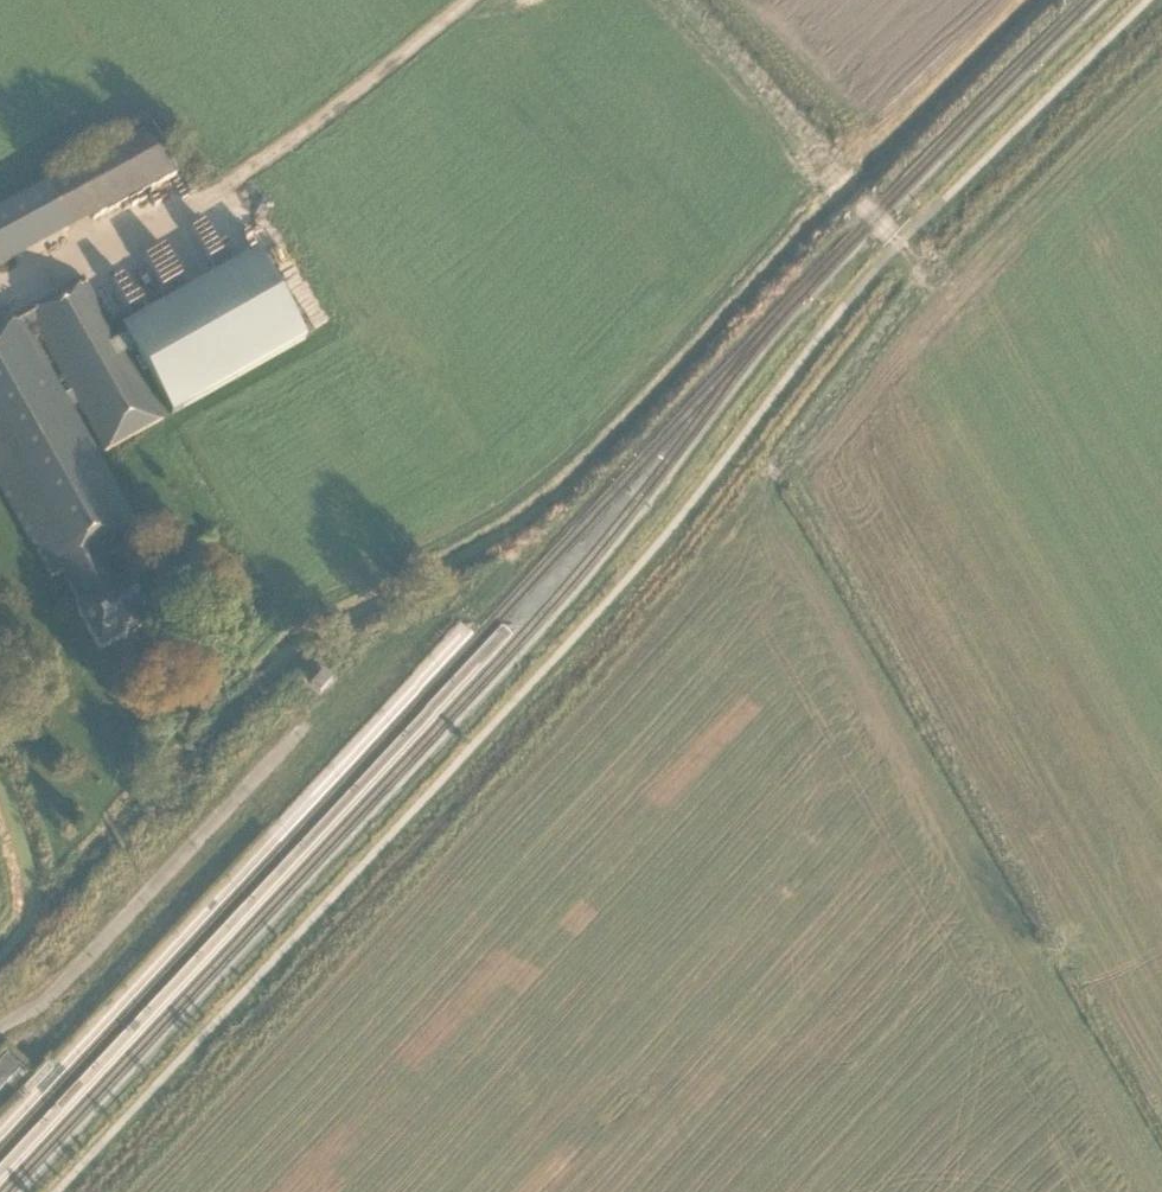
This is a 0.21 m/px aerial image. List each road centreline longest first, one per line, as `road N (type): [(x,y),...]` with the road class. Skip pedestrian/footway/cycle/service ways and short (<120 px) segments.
road 1 (track): [(176,216),(238,177),(467,0)]

